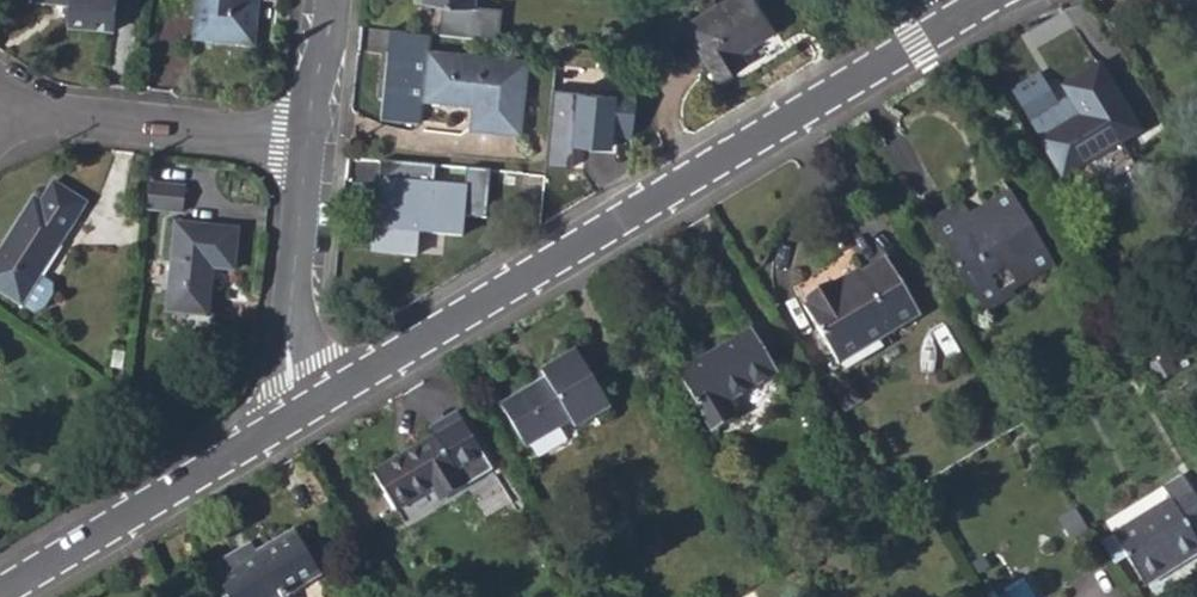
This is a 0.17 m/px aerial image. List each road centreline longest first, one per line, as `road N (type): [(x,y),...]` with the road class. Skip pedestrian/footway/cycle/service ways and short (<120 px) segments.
road 1 (residential): [(953,13),(295,411)]
road 2 (residential): [(295,411),(0,595)]
road 3 (residential): [(303,145),(11,95)]
road 4 (residential): [(303,145),(285,346),(295,411)]
road 5 (residential): [(333,0),(303,145)]

